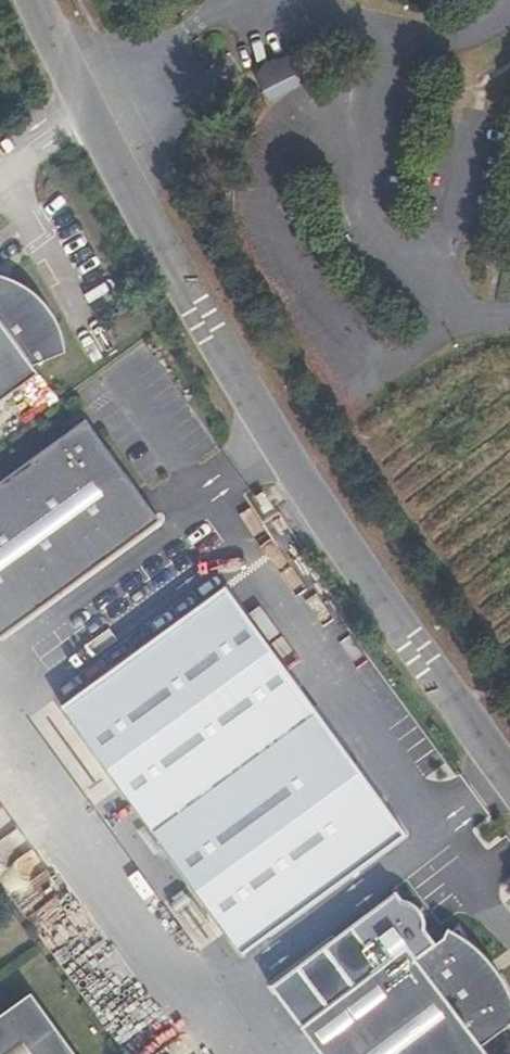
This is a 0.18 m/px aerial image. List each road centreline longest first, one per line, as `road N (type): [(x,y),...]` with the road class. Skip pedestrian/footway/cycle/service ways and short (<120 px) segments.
road 1 (unclassified): [(509,766),(289,471),(118,172),(36,0)]

